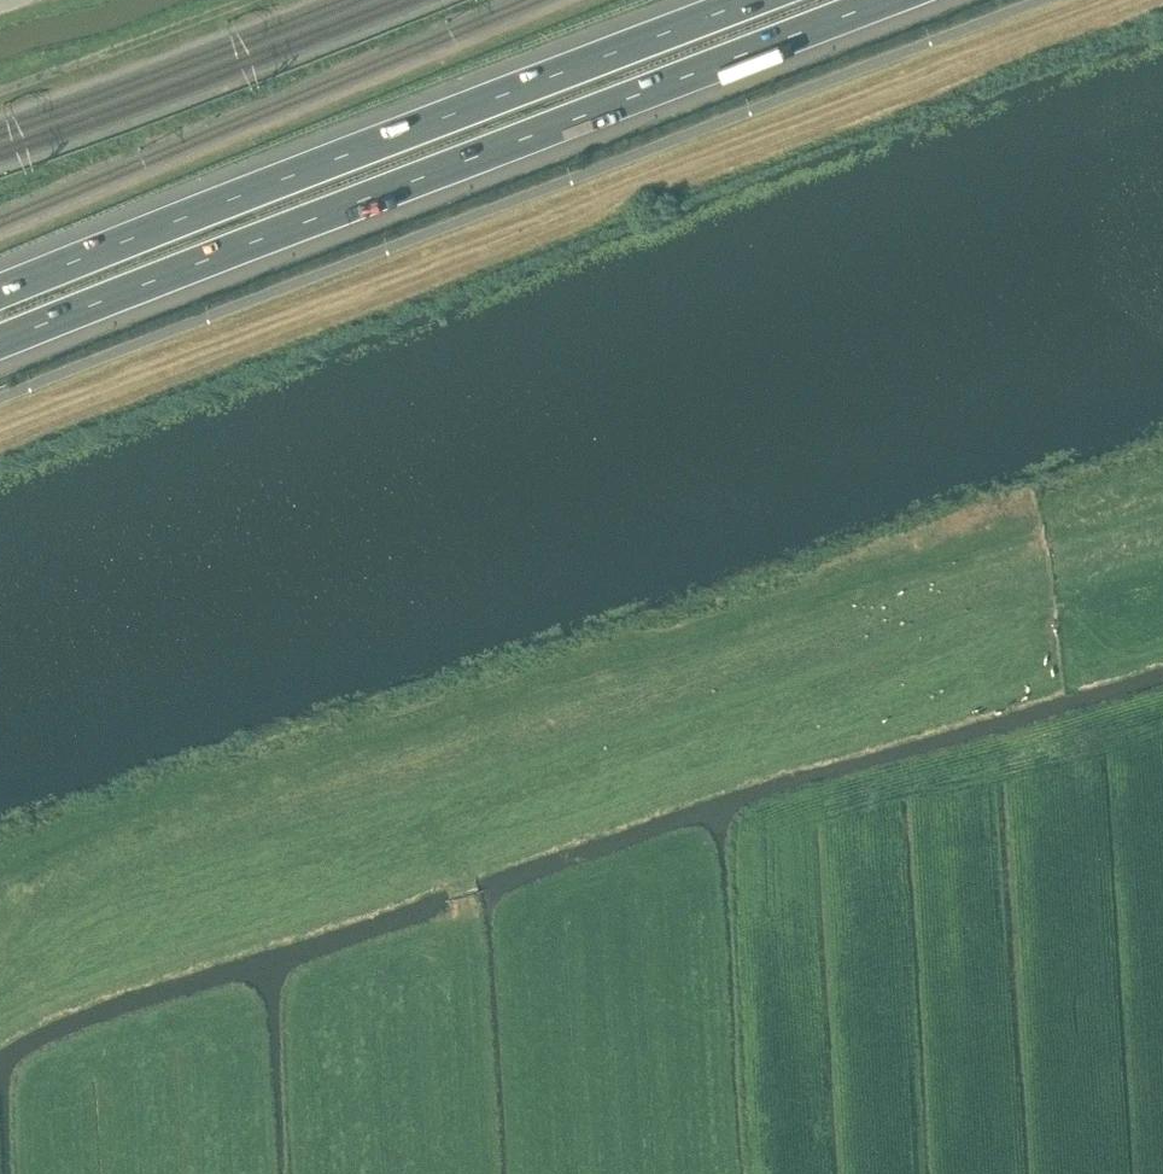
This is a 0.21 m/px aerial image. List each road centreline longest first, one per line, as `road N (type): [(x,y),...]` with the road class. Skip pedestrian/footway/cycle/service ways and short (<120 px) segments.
road 1 (motorway): [(0,340),(879,0)]
road 2 (motorway): [(747,0),(0,289)]
road 3 (track): [(0,87),(140,44),(237,0)]

